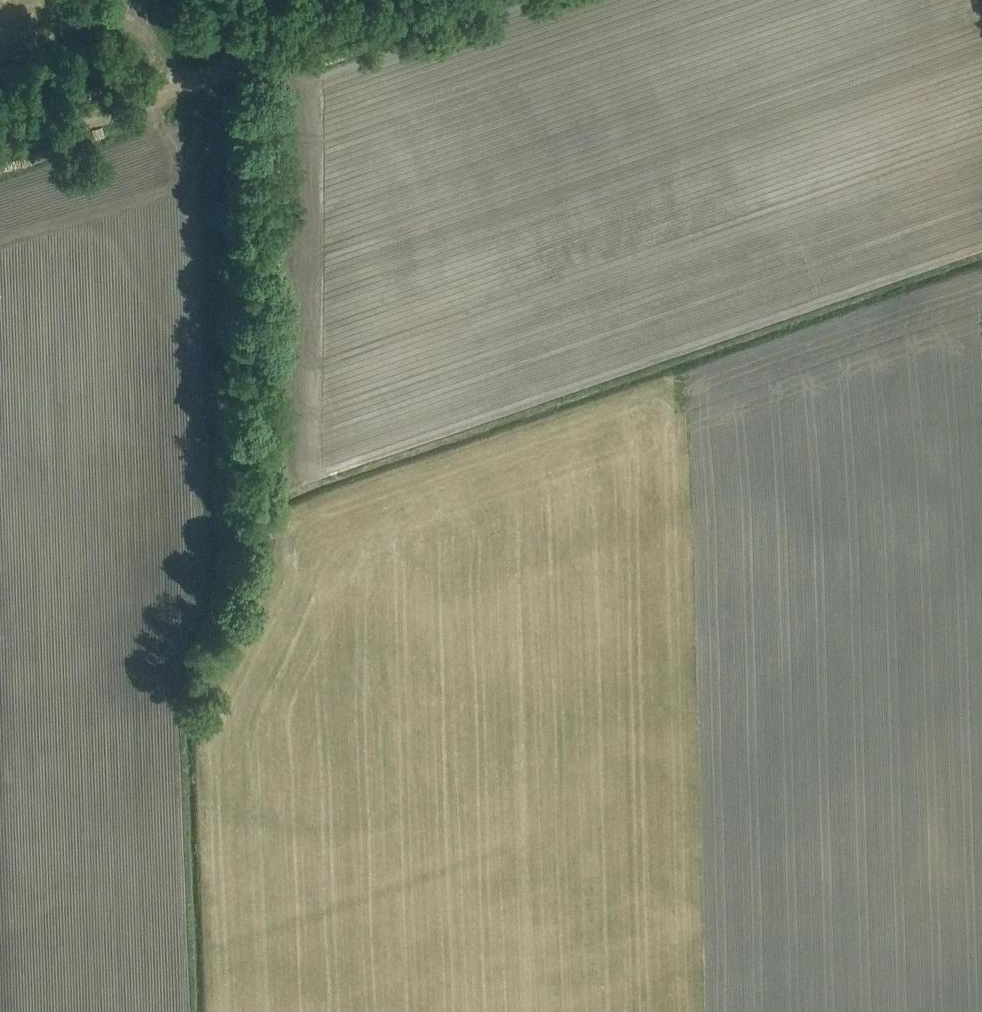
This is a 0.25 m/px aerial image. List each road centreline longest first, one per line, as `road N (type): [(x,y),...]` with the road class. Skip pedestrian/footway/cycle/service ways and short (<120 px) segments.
road 1 (track): [(0,160),(443,0)]

